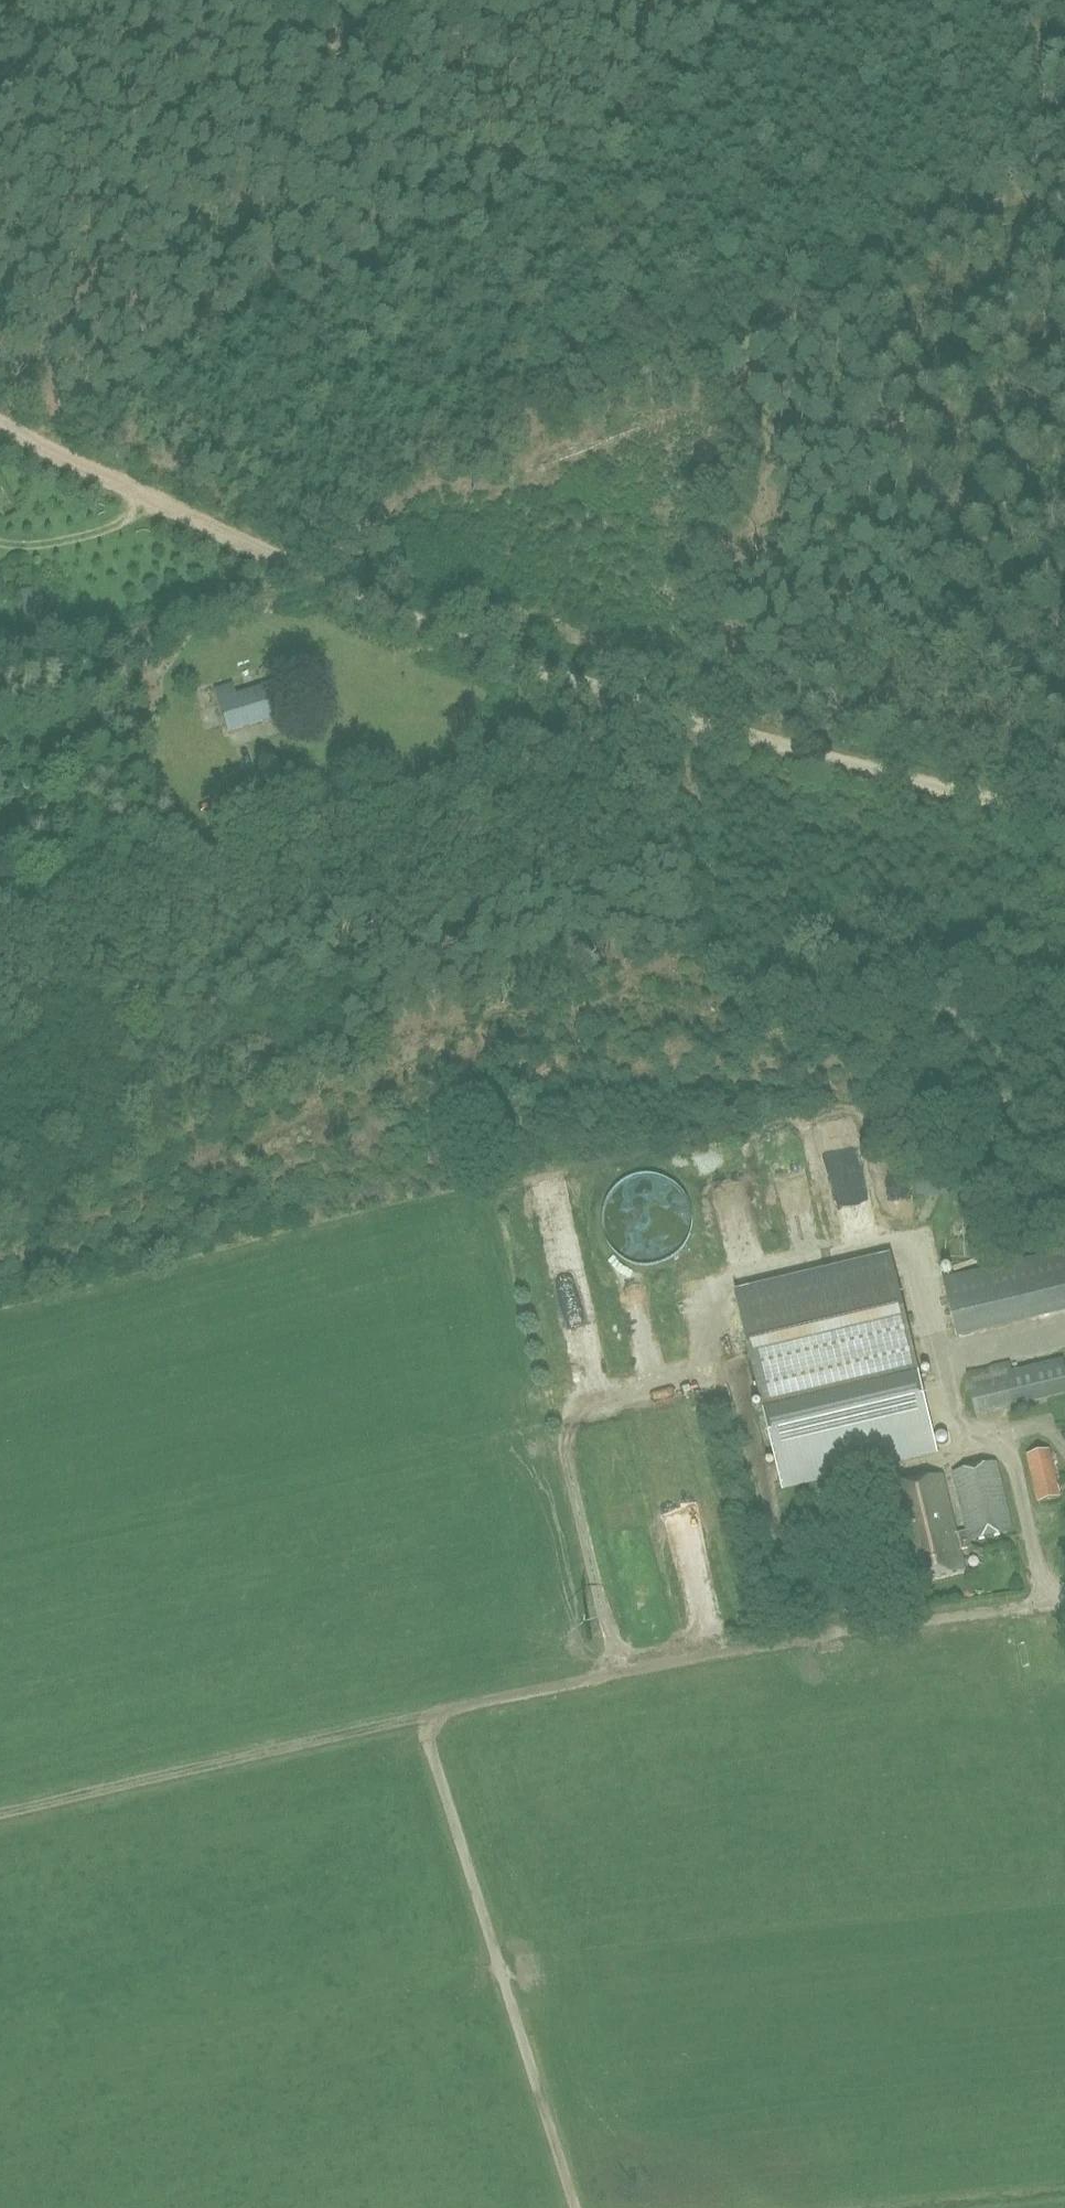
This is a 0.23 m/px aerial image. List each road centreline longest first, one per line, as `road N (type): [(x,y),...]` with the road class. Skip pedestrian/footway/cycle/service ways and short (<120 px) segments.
road 1 (track): [(673,703),(363,599),(0,403)]
road 2 (track): [(0,917),(673,703)]
road 3 (track): [(1064,828),(916,773),(673,703)]
road 4 (unclassified): [(786,1647),(1064,1608)]

